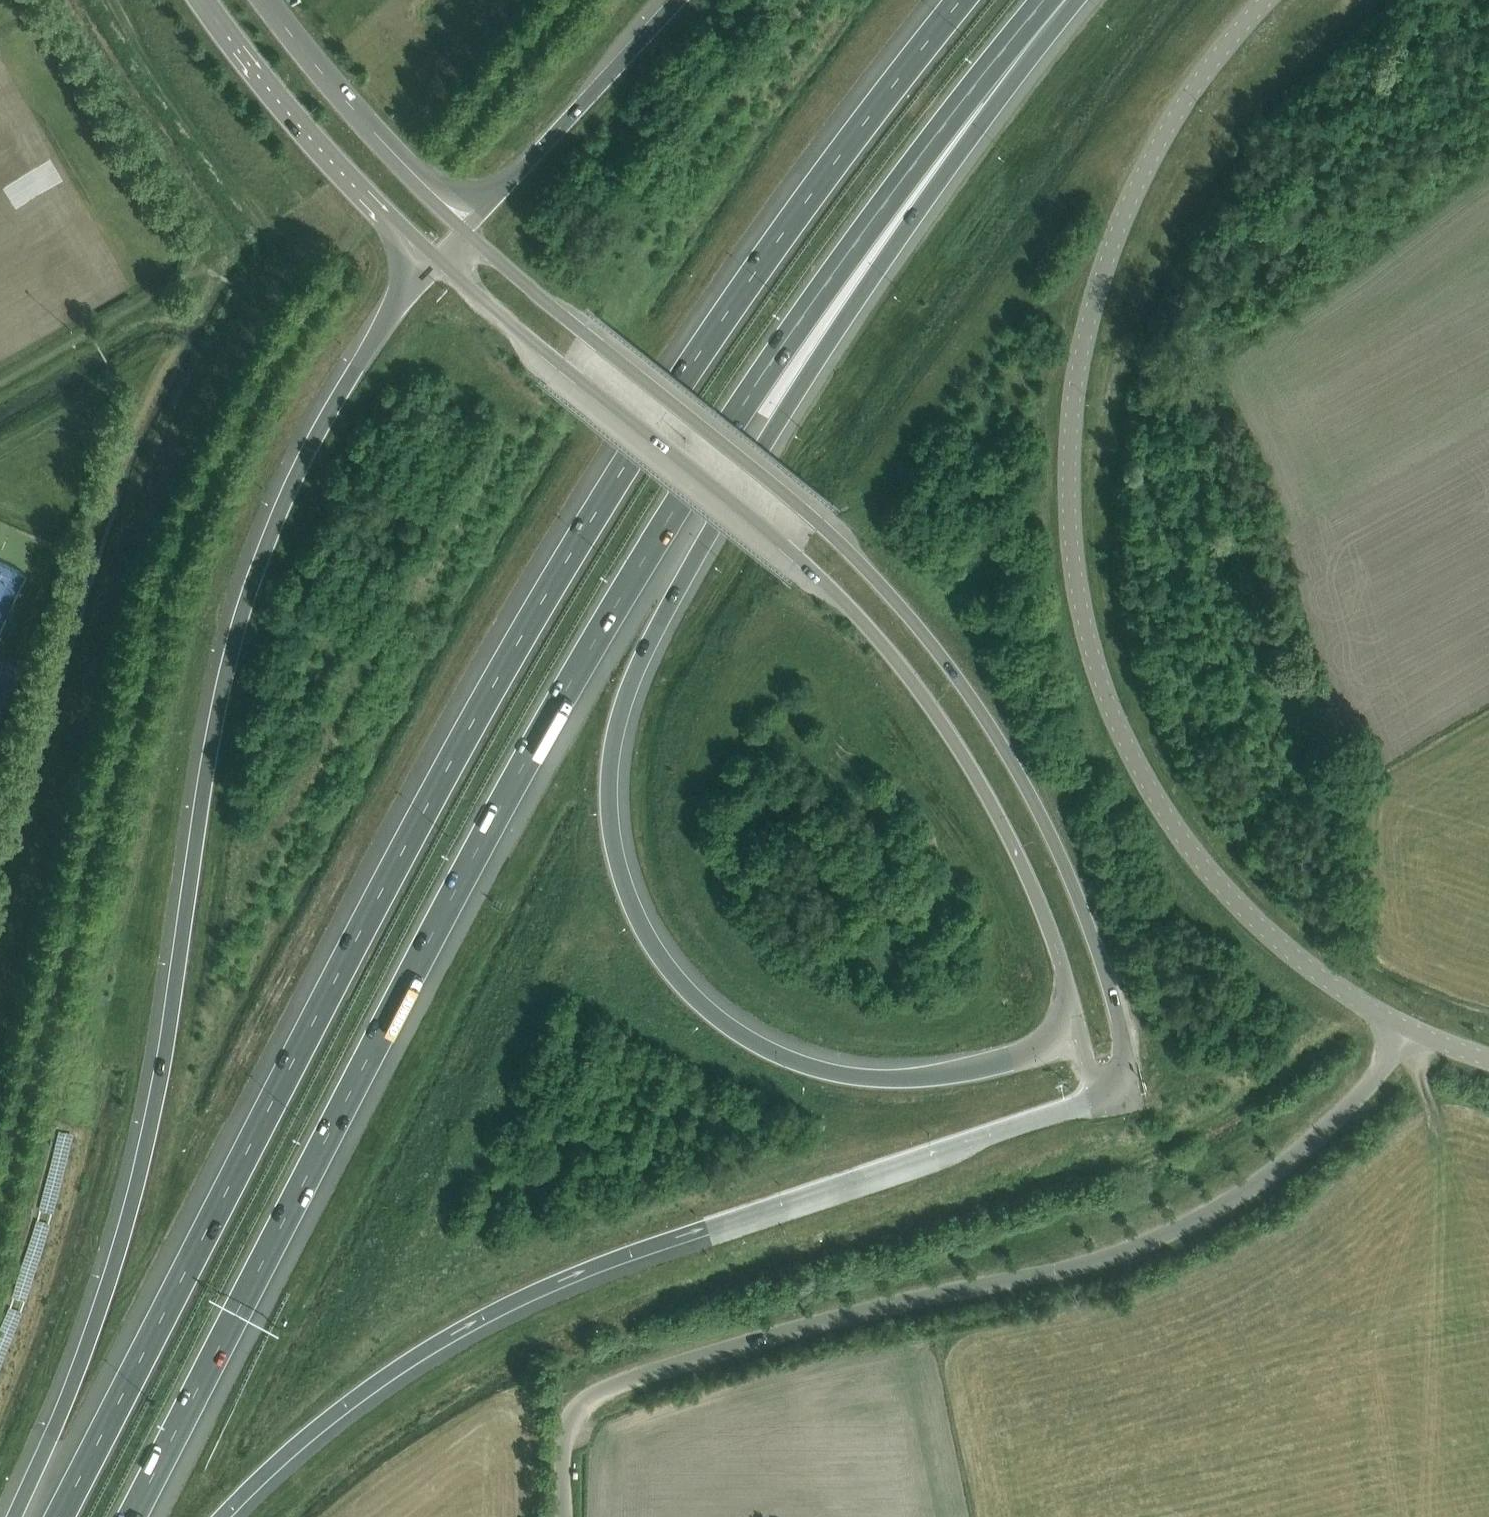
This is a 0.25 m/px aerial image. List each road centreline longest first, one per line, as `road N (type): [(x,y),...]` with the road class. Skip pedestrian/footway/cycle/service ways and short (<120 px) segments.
road 1 (motorway): [(962,0),(838,155),(612,481),(443,770),(58,1516)]
road 2 (motorway): [(133,1516),(505,801),(660,524),(869,225),(1040,5)]
road 3 (motorway): [(1076,1016),(1053,1041),(985,1069),(931,1079),(857,1080),(784,1060),(719,1025),(664,973),(617,887),(604,802),(616,714),(692,560),(1003,92),(1040,5)]
road 4 (motorway): [(439,258),(362,353),(300,462),(229,640),(209,720),(149,1120),(79,1359),(11,1516)]
road 5 (unclassified): [(1413,1030),(1288,951),(1197,858),(1119,727),(1074,569),(1071,414),(1093,304),(1127,207),(1169,125),(1266,0)]
road 6 (secondary): [(1101,1095),(1123,1045),(1115,1000),(1076,890),(969,695),(843,546),(464,229)]
road 7 (unclassified): [(565,1516),(574,1436),(599,1414),(924,1315),(1127,1277),(1188,1255),(1247,1216),(1384,1074),(1413,1030)]
road 8 (secondary): [(439,258),(796,555),(896,656),(965,753),(1028,875),(1076,1016)]
road 9 (motorway): [(220,1516),(353,1397),(455,1331),(580,1271),(1101,1095)]
road 10 (secondary): [(211,0),(346,169),(439,258)]
road 11 (motorway): [(682,0),(464,229)]
road 12 (secondary): [(464,229),(374,135),(267,0)]

